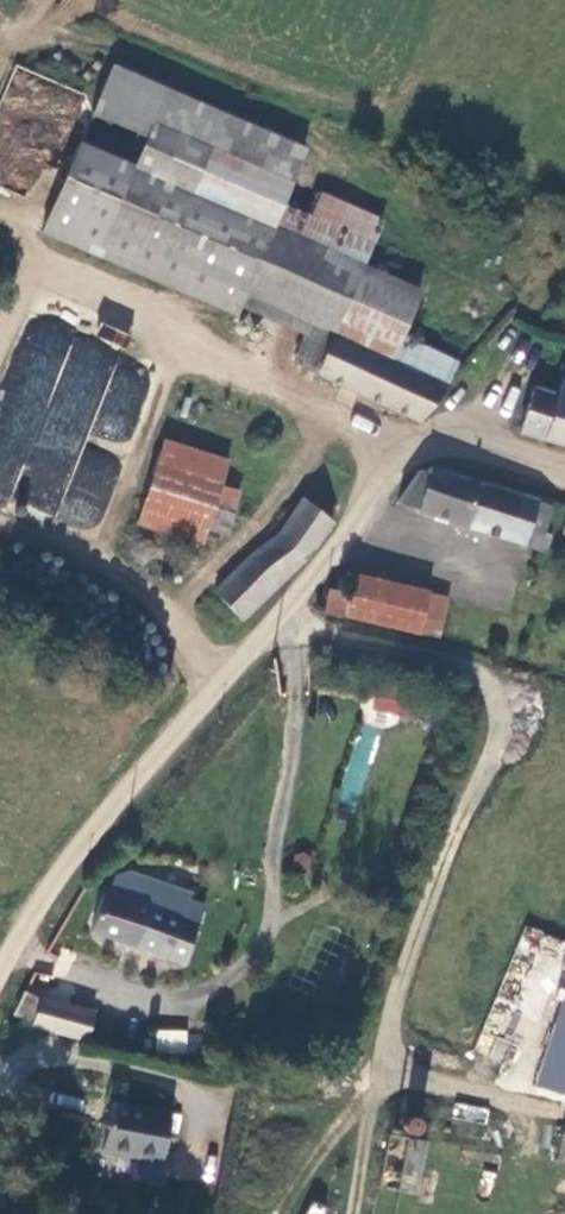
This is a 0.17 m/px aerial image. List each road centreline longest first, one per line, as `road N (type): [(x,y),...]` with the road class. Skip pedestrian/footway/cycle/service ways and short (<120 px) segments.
road 1 (unclassified): [(0,980),(76,851),(344,540),(407,441),(460,427),(564,471)]

